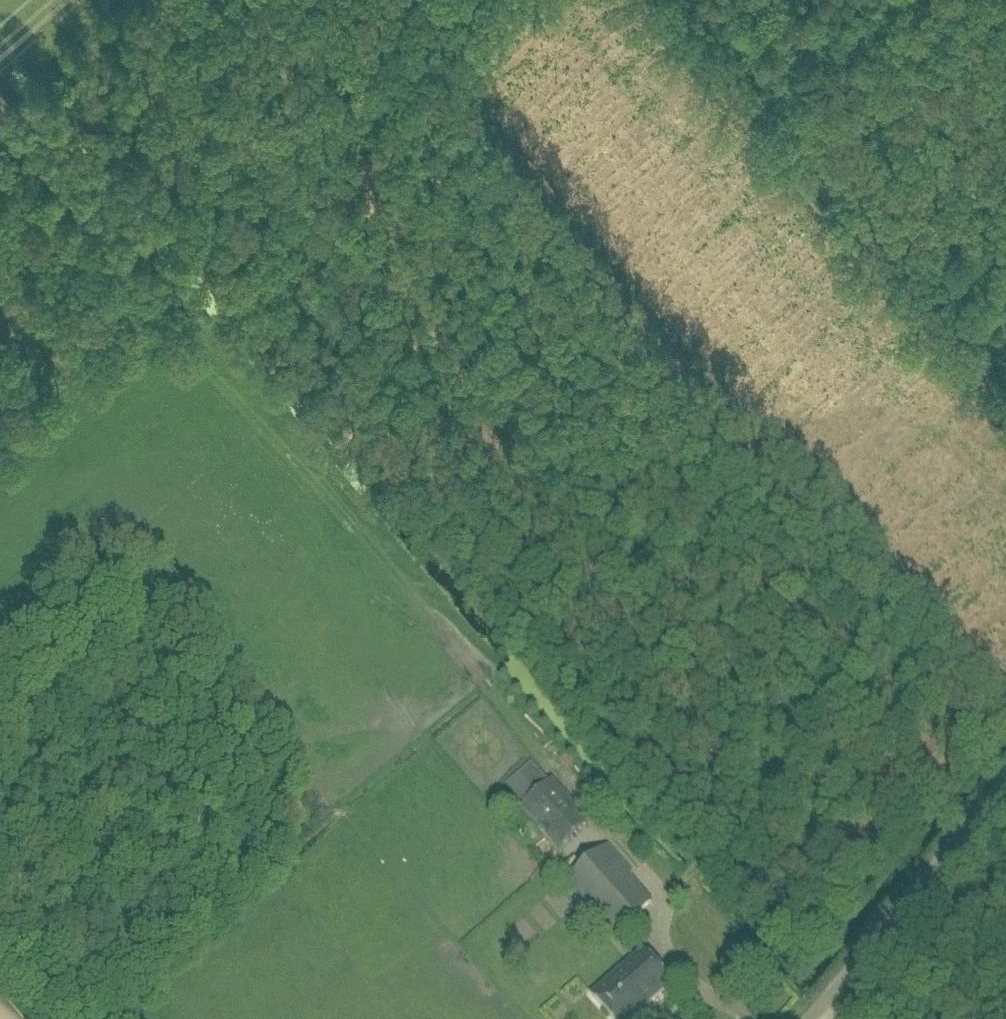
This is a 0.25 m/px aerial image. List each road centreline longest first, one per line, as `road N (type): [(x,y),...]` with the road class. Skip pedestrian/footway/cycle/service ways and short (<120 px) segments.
road 1 (track): [(662,0),(1005,389)]
road 2 (unclassified): [(815,1016),(1005,788)]

